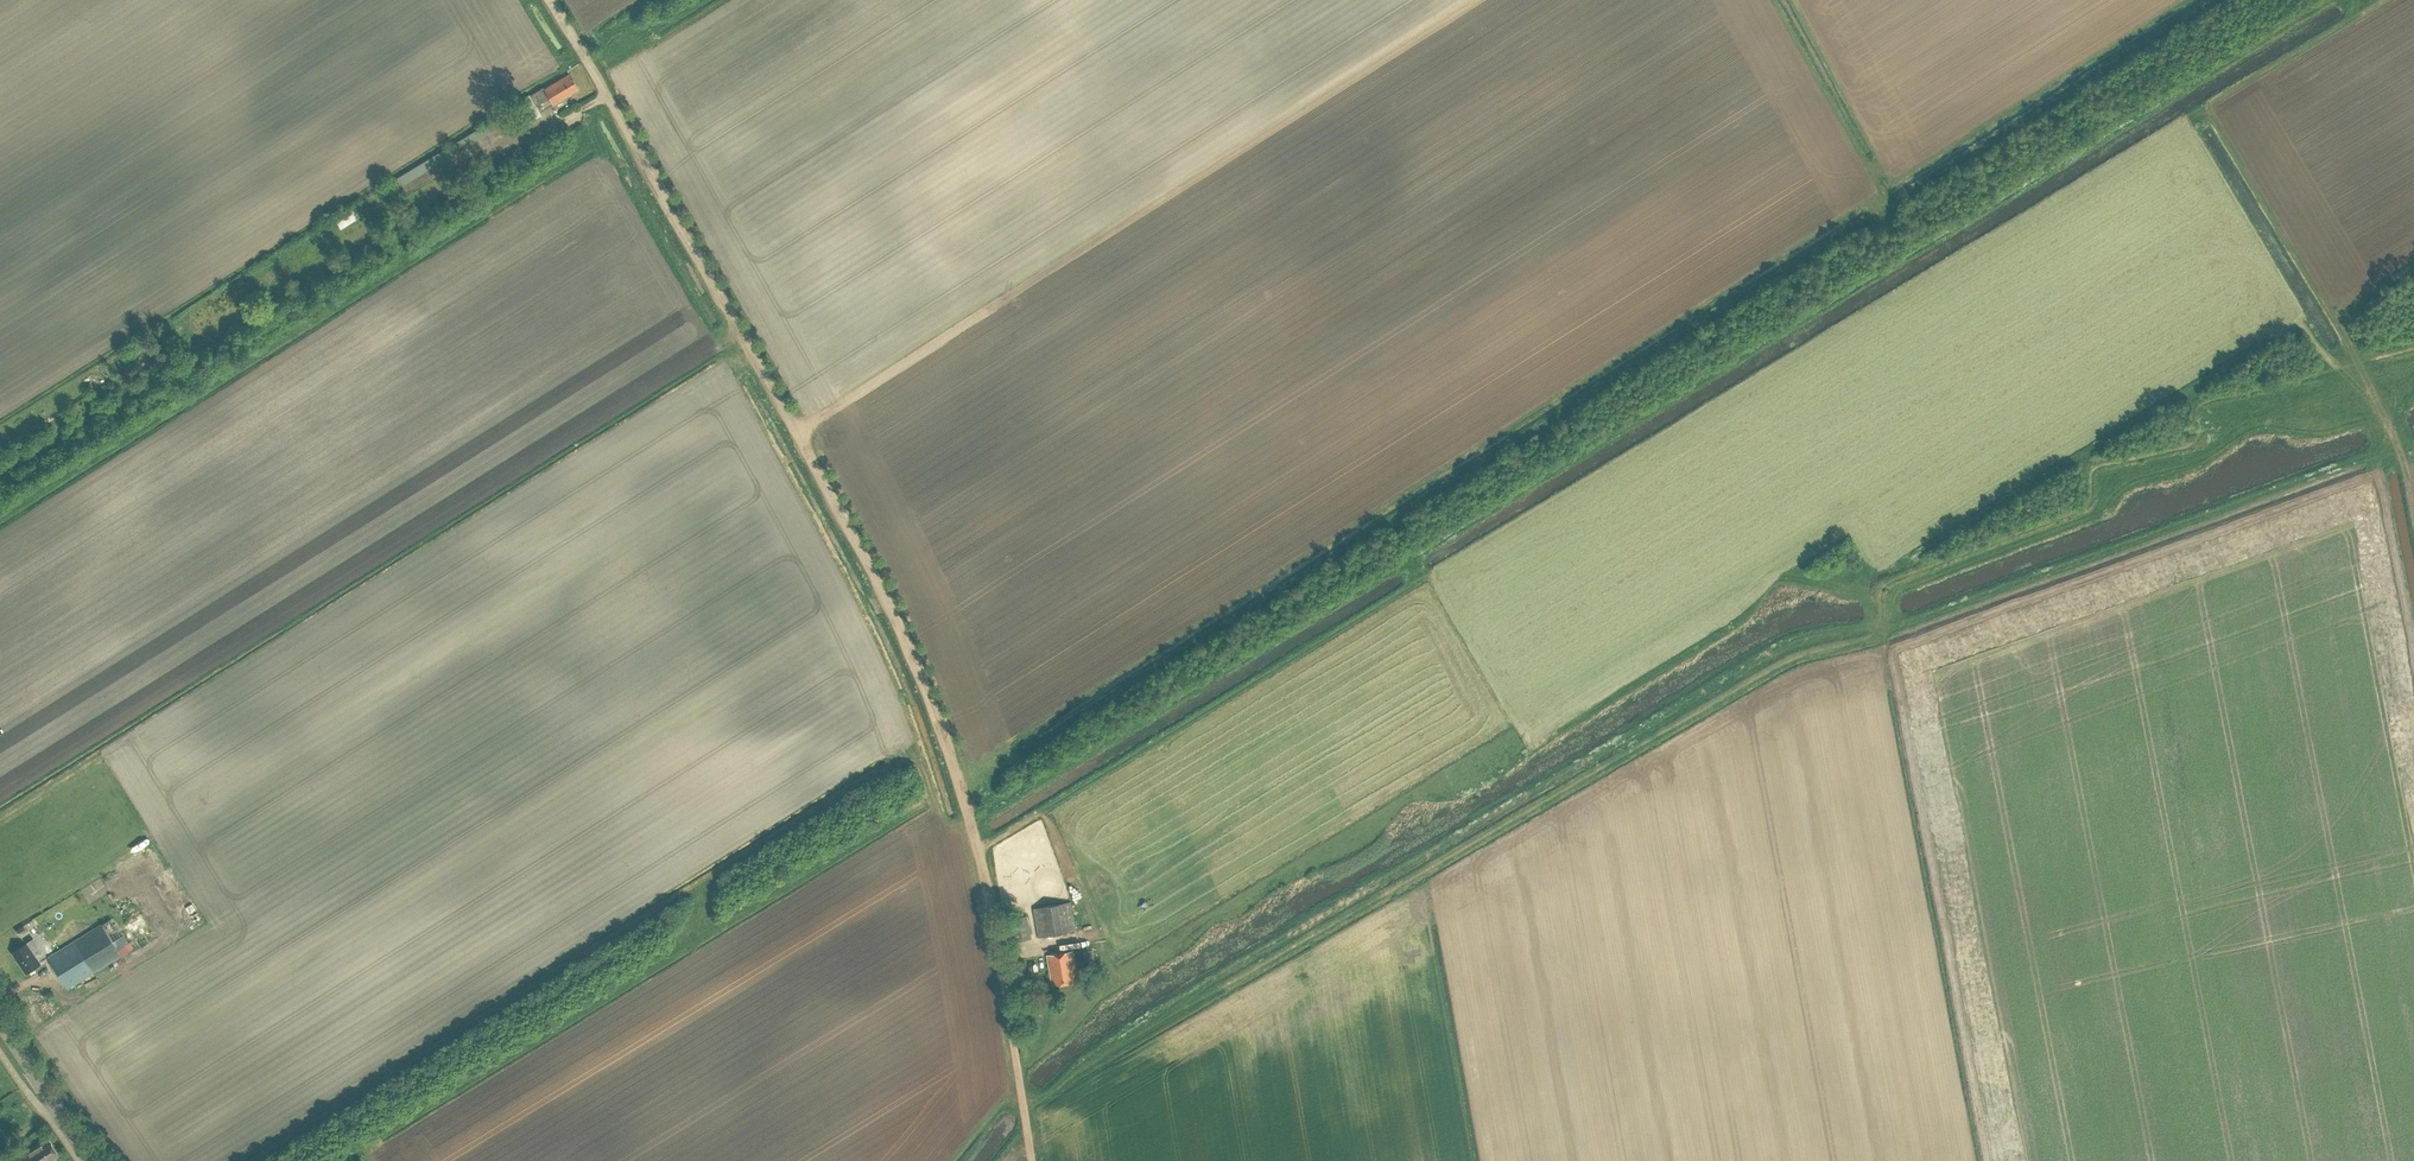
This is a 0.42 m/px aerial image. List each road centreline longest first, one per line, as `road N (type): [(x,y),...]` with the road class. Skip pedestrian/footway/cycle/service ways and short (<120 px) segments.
road 1 (track): [(2207,106),(976,847),(946,746),(876,583),(611,106)]
road 2 (unclassified): [(1032,1160),(976,847)]
road 3 (track): [(2360,377),(2348,340),(2207,106)]
road 4 (track): [(2363,0),(2368,8),(2207,106)]
road 5 (secondary): [(94,1160),(0,1021)]
road 6 (track): [(2413,504),(2393,432),(2360,377)]
road 7 (track): [(611,106),(548,0)]

